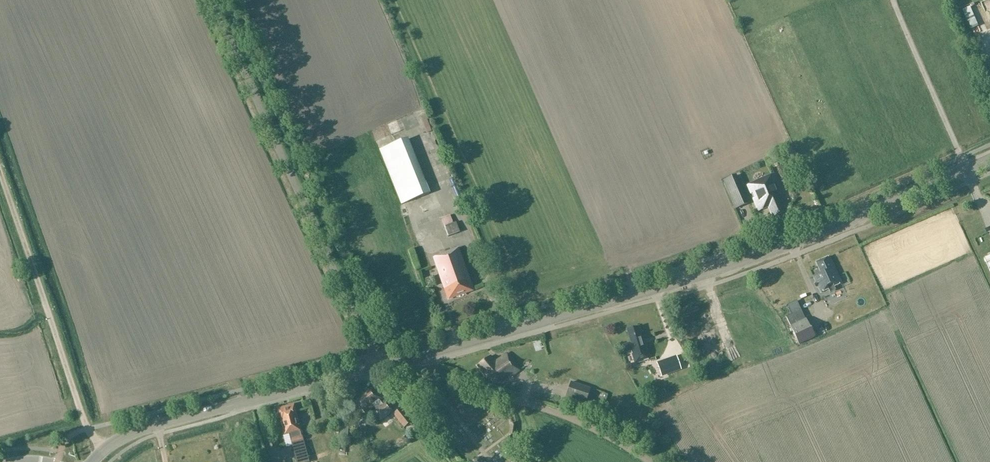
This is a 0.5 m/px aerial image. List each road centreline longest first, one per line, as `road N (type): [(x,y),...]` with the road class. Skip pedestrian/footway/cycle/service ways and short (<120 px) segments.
road 1 (tertiary): [(427,354),(727,267),(989,159)]
road 2 (unclassified): [(375,367),(214,0)]
road 3 (track): [(88,429),(0,171)]
road 4 (unclassified): [(650,461),(585,424),(454,379),(427,354)]
road 5 (tertiary): [(157,425),(375,367)]

